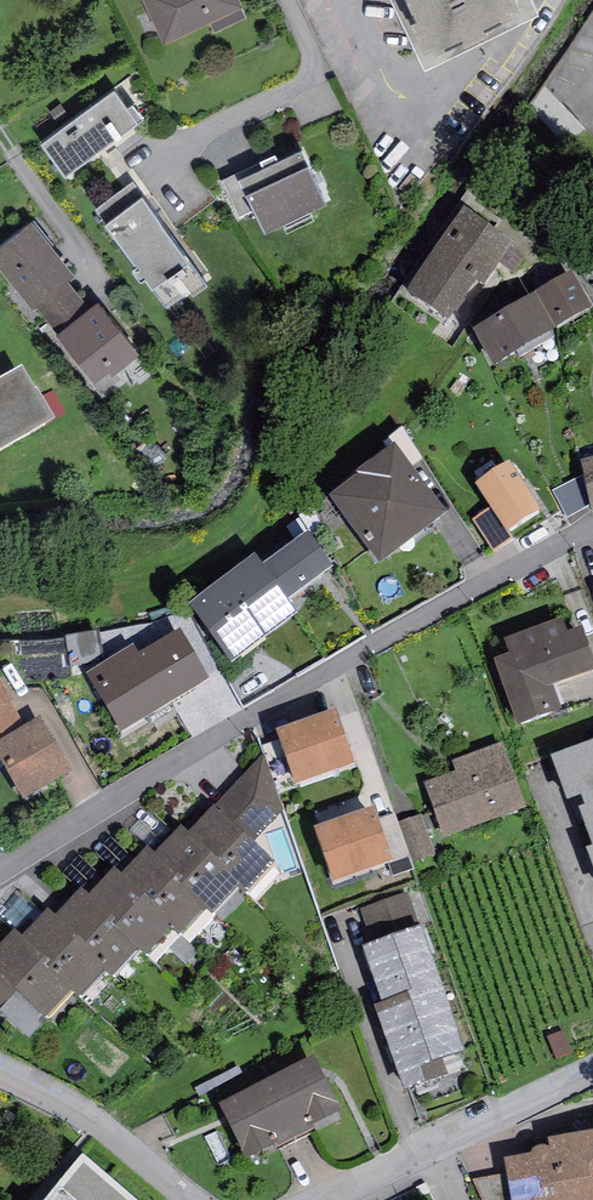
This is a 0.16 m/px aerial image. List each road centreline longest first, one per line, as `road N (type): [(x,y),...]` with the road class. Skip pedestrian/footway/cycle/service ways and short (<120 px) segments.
road 1 (residential): [(592,535),(524,567),(0,875)]
road 2 (residential): [(592,1076),(322,1199)]
road 3 (residential): [(0,1067),(78,1106),(202,1199)]

